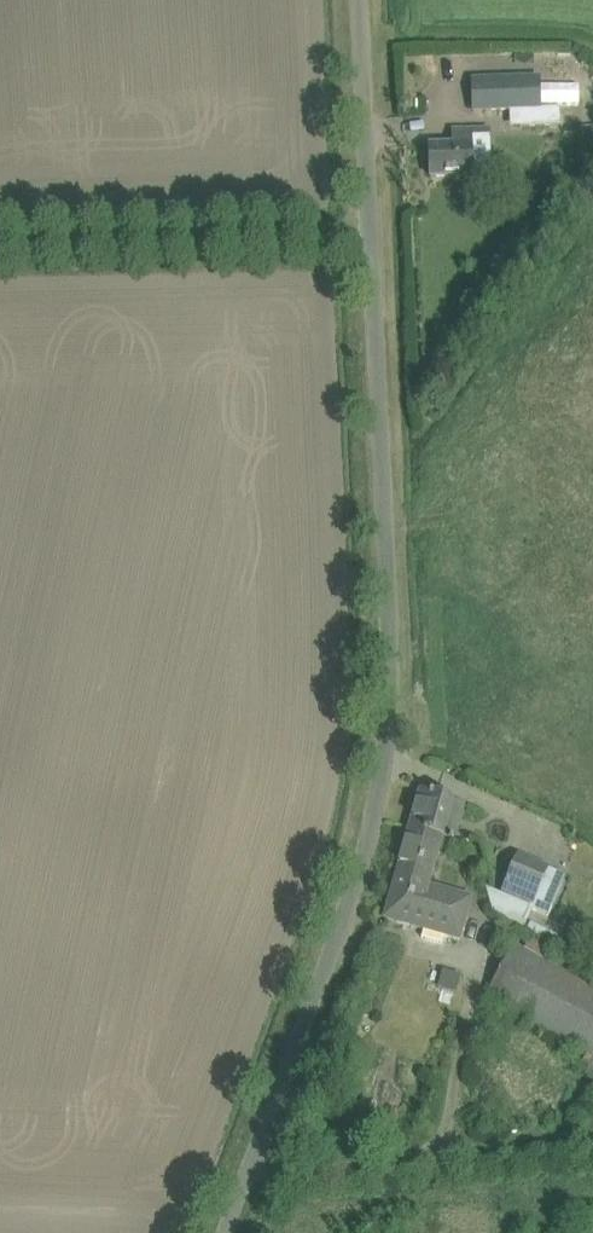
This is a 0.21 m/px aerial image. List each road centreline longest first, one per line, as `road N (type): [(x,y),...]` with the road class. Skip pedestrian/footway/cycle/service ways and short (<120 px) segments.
road 1 (unclassified): [(226,1232),(377,806),(389,636),(371,245)]
road 2 (unclassified): [(0,253),(371,245)]
road 3 (unclassified): [(371,245),(360,0)]

